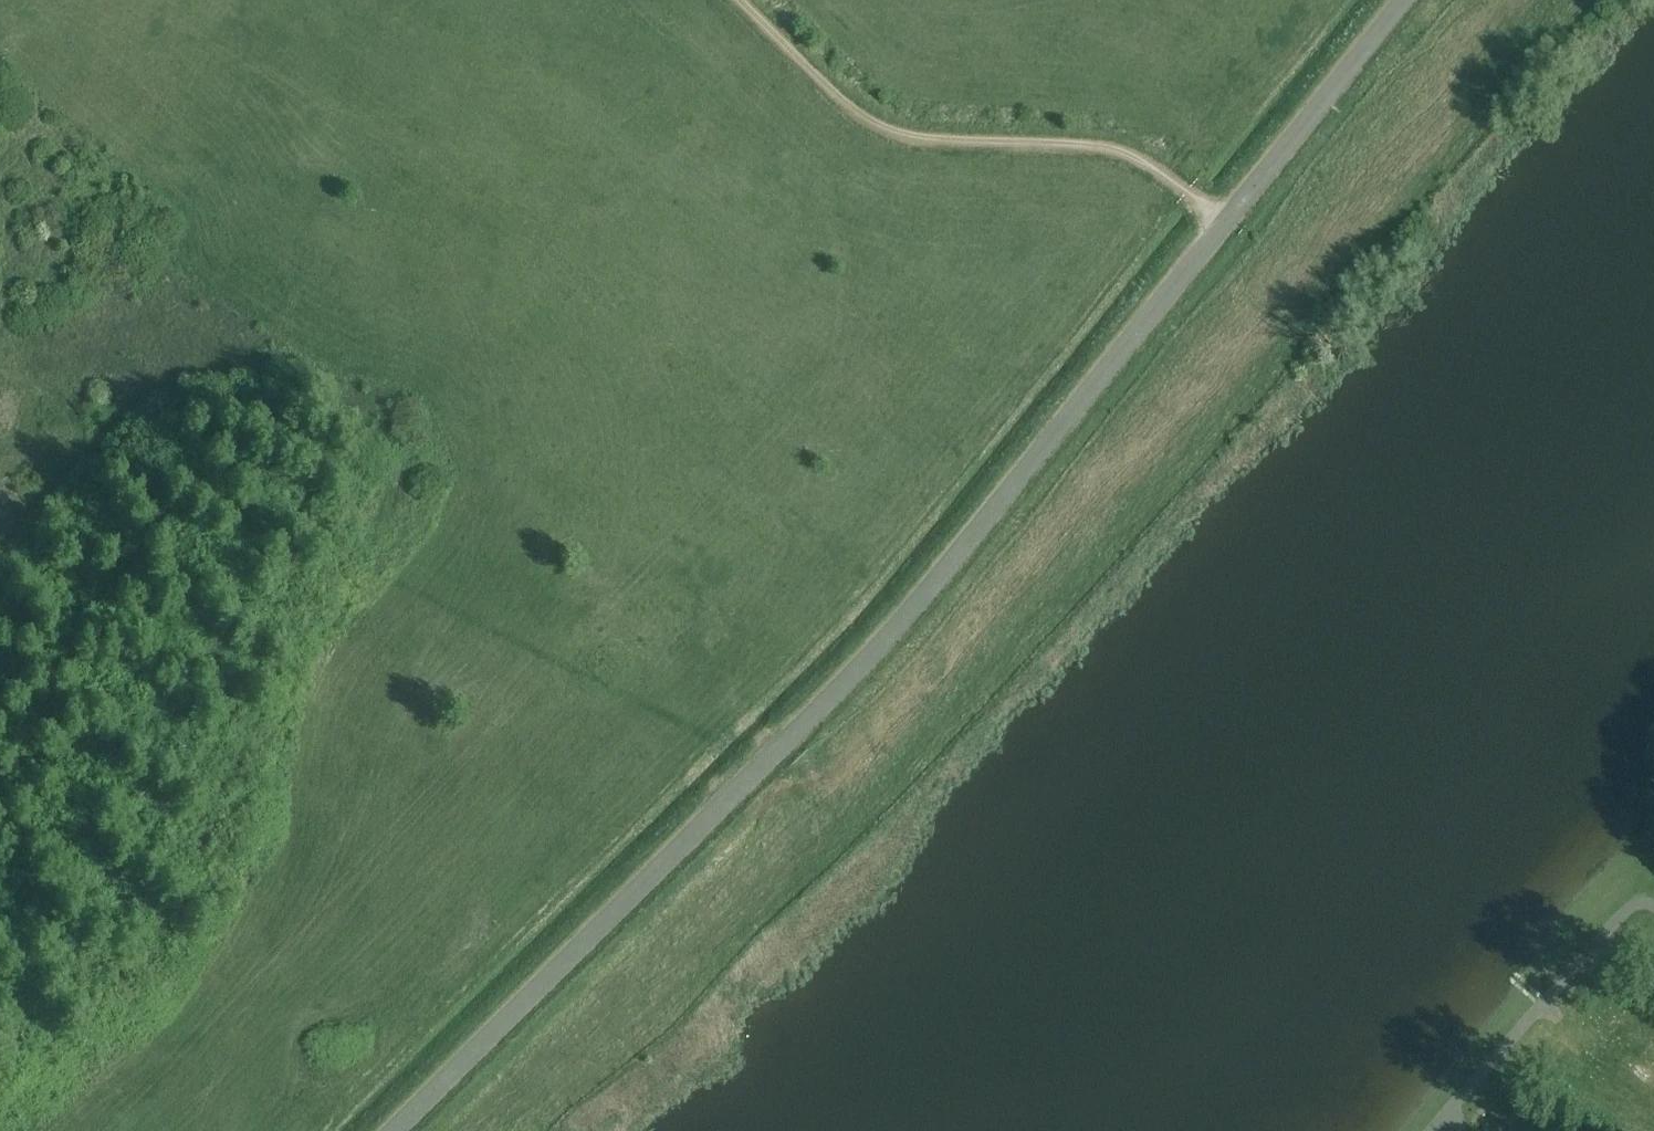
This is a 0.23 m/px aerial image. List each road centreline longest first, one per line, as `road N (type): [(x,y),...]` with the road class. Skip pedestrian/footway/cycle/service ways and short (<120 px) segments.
road 1 (unclassified): [(381,1130),(981,524),(1396,0)]

